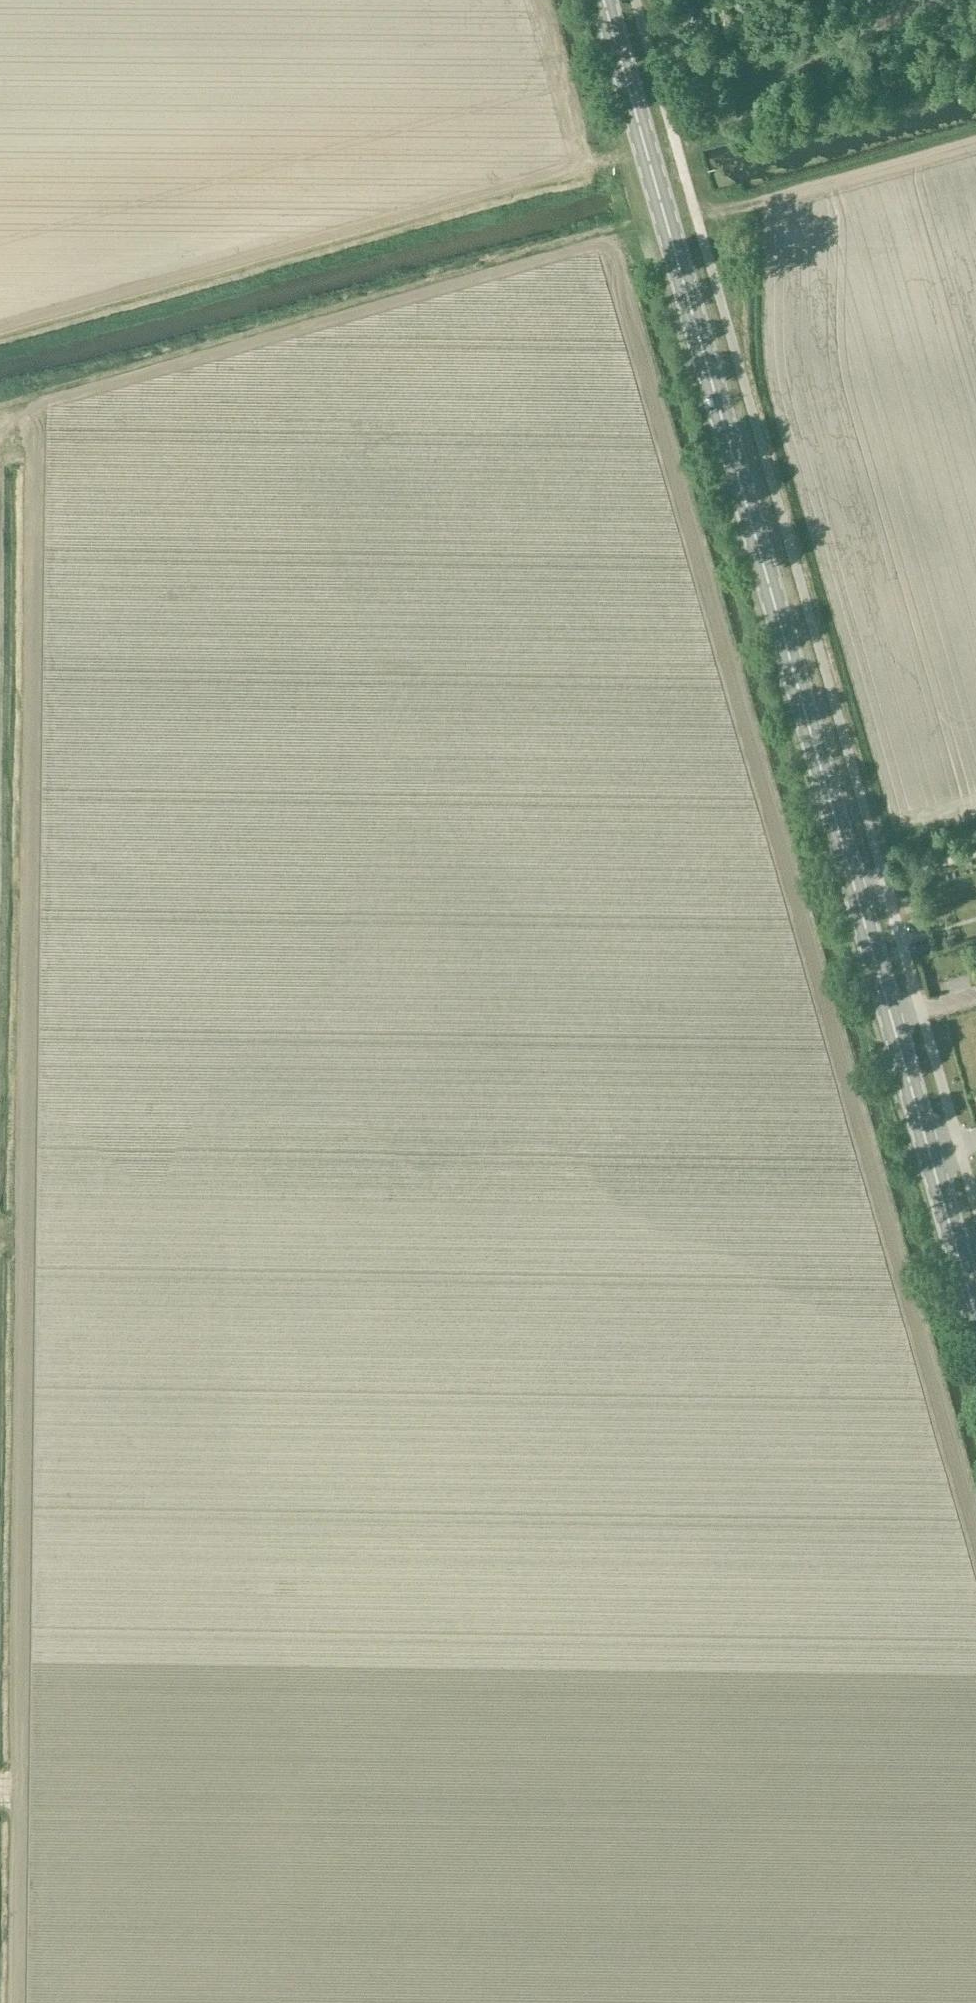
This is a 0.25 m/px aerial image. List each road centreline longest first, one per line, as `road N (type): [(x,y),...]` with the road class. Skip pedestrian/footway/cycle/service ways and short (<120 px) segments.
road 1 (secondary): [(975,1315),(603,0)]
road 2 (track): [(644,143),(699,127),(793,64),(930,0)]

